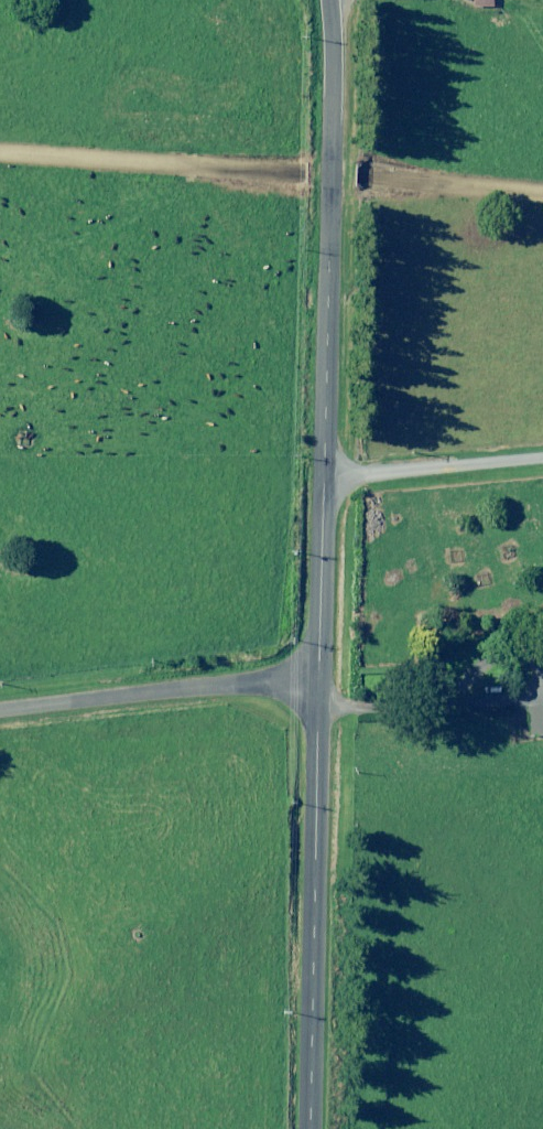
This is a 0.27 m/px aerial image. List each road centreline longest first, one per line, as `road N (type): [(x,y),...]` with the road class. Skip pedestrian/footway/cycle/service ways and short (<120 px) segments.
road 1 (unclassified): [(329,0),(334,82),(317,673)]
road 2 (unclassified): [(317,673),(309,1128)]
road 3 (unclassified): [(317,673),(0,717)]
road 4 (track): [(324,480),(542,462)]

